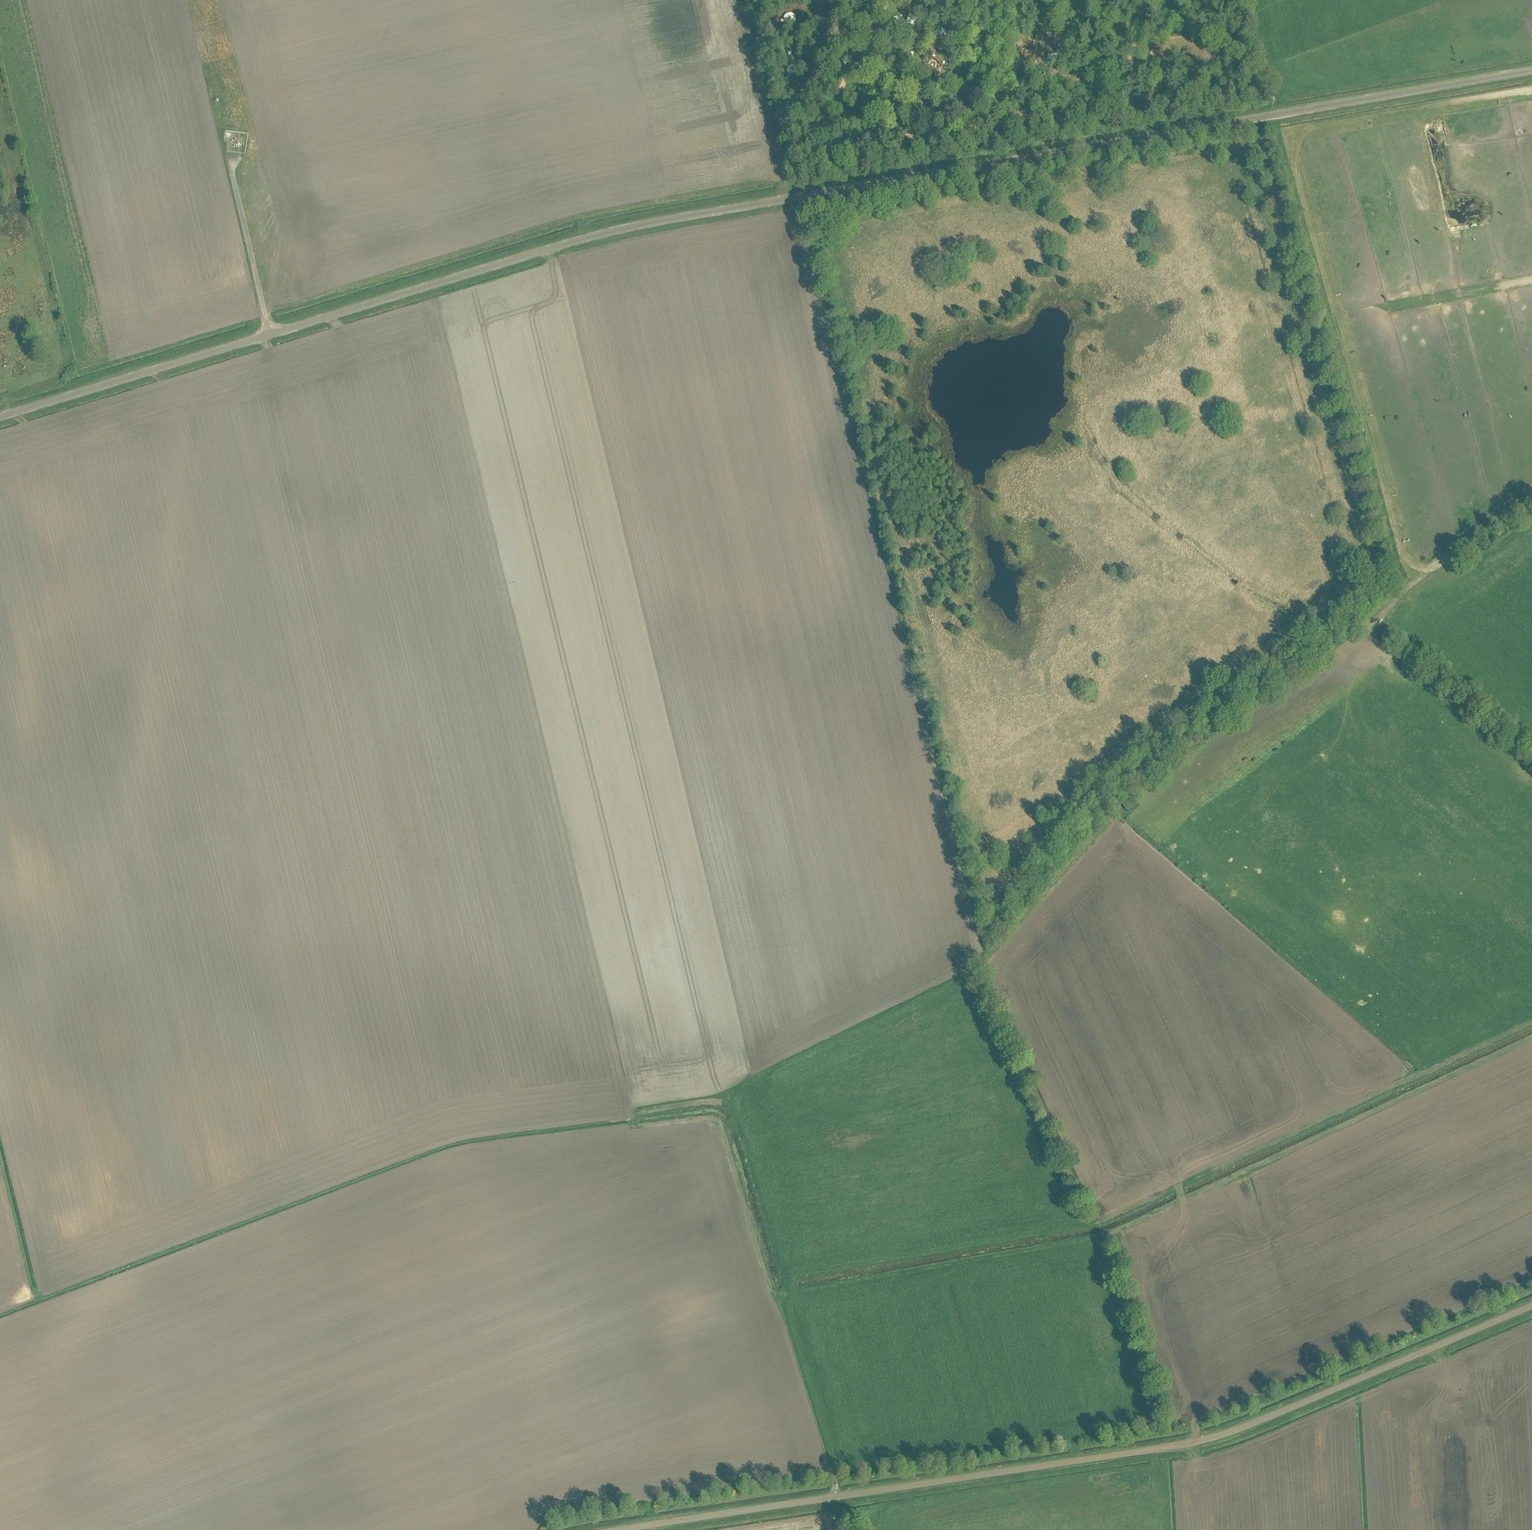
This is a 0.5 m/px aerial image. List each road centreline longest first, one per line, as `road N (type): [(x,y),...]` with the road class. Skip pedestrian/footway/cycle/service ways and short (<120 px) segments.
road 1 (tertiary): [(0,418),(638,226),(1531,71)]
road 2 (unclassified): [(623,1529),(1201,1441),(1531,1306)]
road 3 (track): [(1531,93),(1312,126),(1296,151),(1399,550),(1428,568),(1531,499)]

